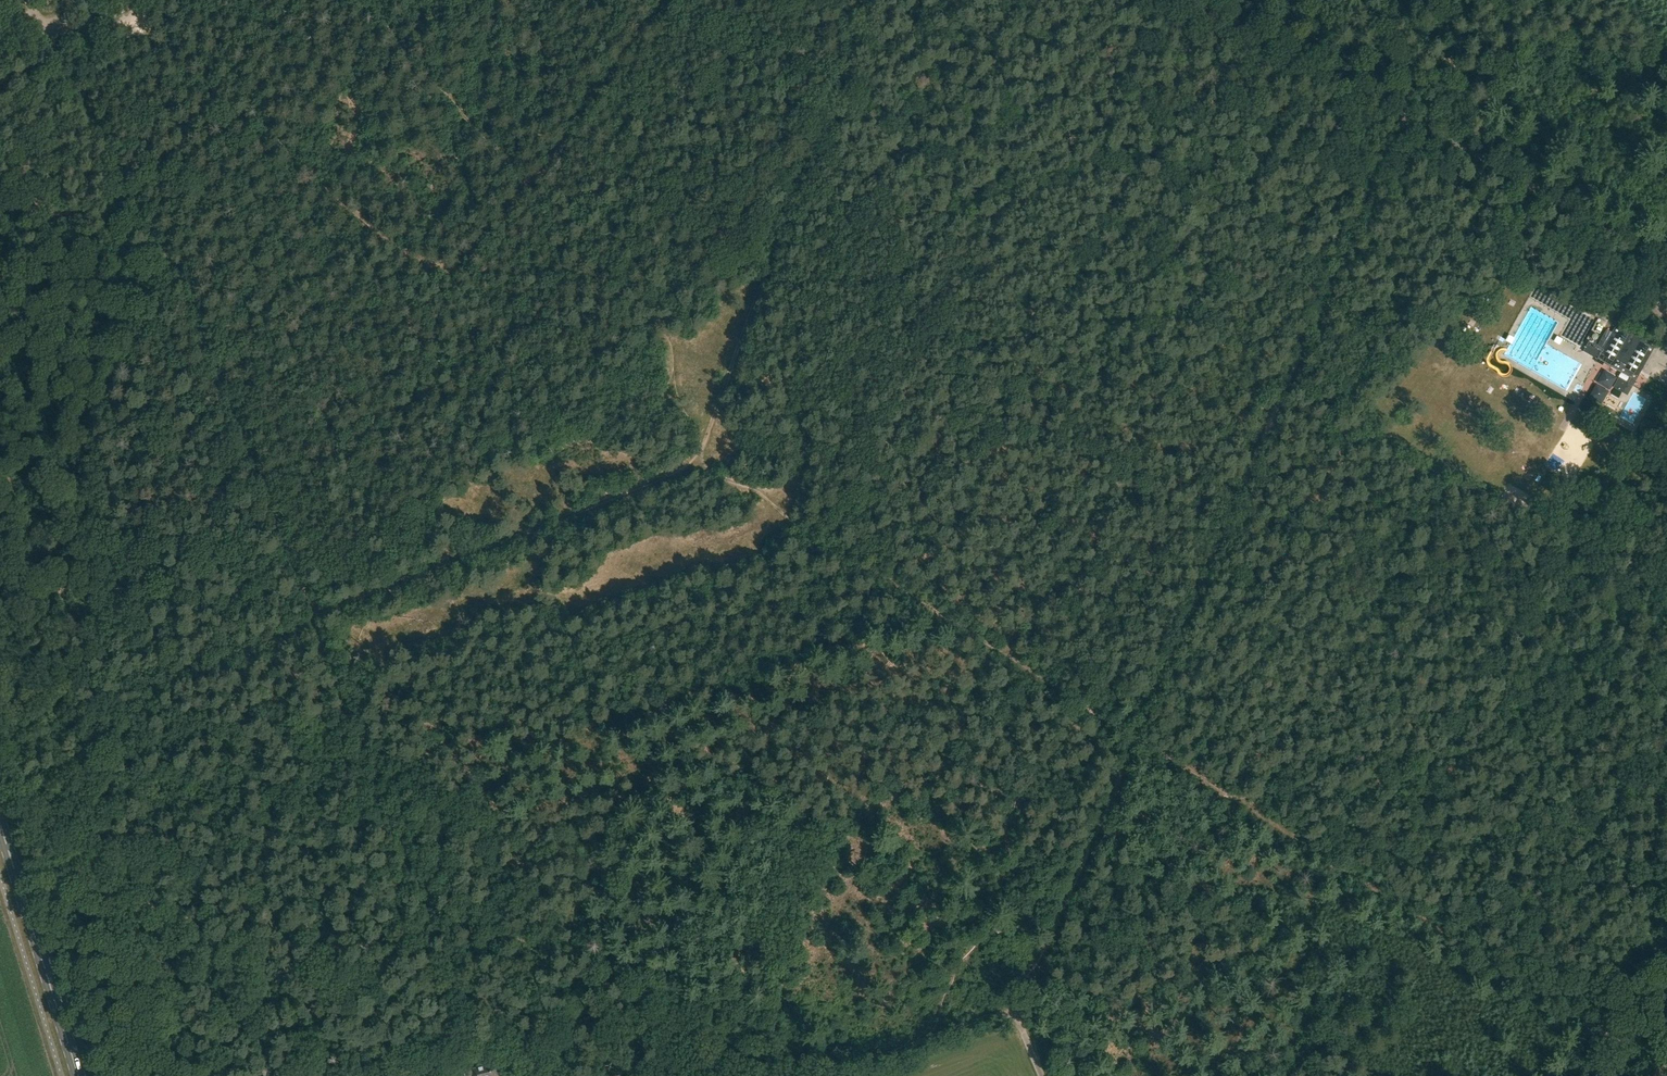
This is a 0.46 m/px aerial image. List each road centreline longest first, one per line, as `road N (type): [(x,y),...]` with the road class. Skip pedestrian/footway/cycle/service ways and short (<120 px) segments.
road 1 (track): [(49,40),(182,282),(432,900),(838,1071)]
road 2 (track): [(138,14),(161,46),(363,224),(427,266),(462,259),(555,156),(591,96)]
road 3 (track): [(1662,1073),(1133,736)]
road 4 (unclassified): [(1666,263),(1208,0)]
road 5 (track): [(1133,736),(767,498),(695,460)]
road 6 (track): [(695,460),(864,0)]
road 7 (track): [(1272,411),(1410,91)]
road 8 (track): [(1015,1015),(1133,736)]
road 9 (primary): [(79,1075),(0,819)]
road 10 (track): [(347,0),(385,24),(529,184)]
road 11 (track): [(1133,736),(1228,516)]
road 12 (track): [(520,17),(591,96),(669,0)]
road 13 (track): [(399,1075),(503,1042),(523,1049),(549,1075)]
road 14 (track): [(695,0),(832,87)]

